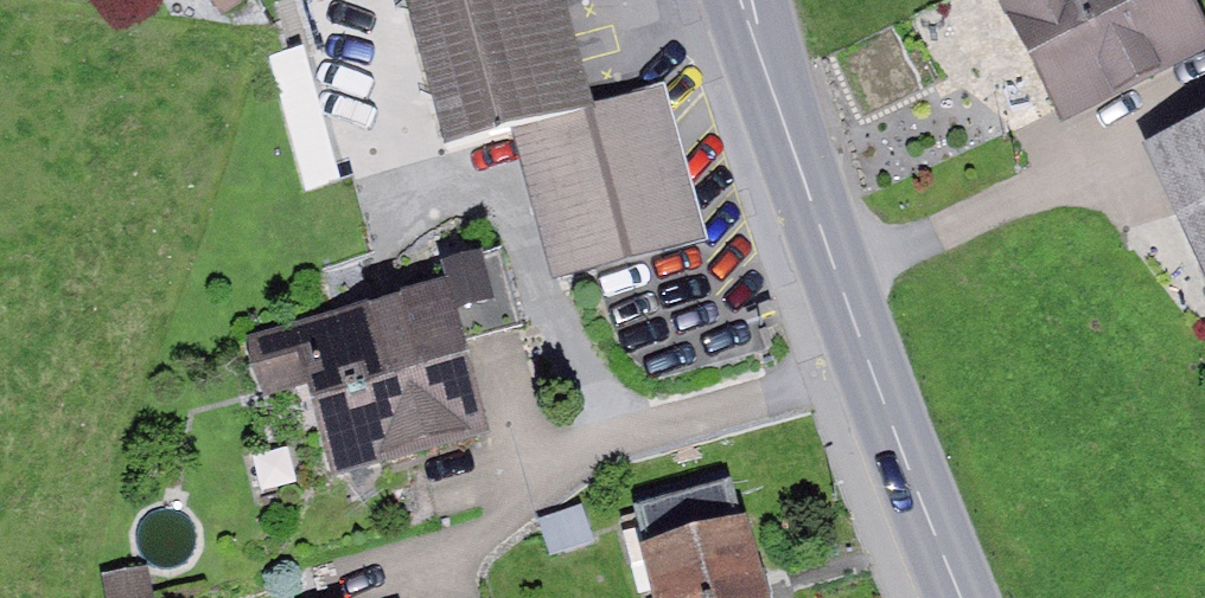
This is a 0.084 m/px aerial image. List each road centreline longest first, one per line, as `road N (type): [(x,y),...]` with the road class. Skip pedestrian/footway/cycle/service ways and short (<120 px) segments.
road 1 (primary): [(752,0),(828,276),(957,597)]

